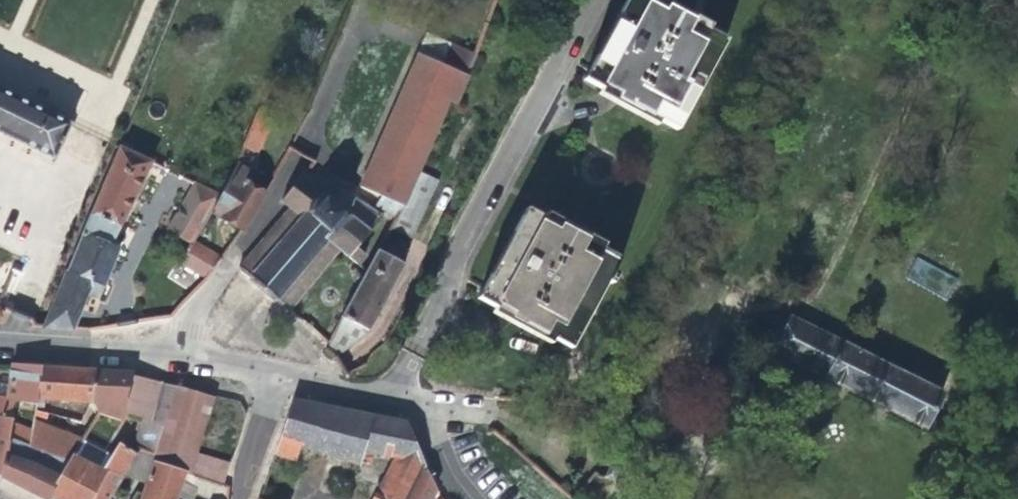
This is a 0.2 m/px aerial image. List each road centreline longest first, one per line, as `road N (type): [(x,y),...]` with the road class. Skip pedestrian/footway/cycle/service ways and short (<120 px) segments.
road 1 (residential): [(593,0),(384,391)]
road 2 (residential): [(297,158),(178,349)]
road 3 (residential): [(178,349),(0,343)]
road 4 (residential): [(239,498),(281,371)]

